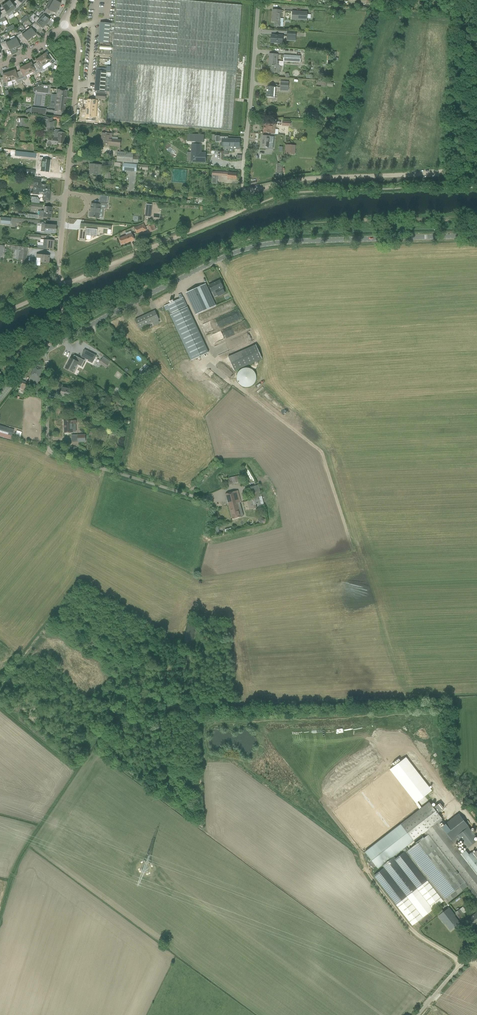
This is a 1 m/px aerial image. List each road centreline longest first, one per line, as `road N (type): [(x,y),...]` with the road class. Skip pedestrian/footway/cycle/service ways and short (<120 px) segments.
road 1 (unclassified): [(48,349),(226,253),(299,240),(476,235)]
road 2 (residential): [(0,314),(56,287),(78,47),(63,24)]
road 3 (unclassified): [(196,497),(51,453),(48,349)]
road 4 (residential): [(243,203),(259,0)]
road 5 (track): [(56,287),(242,211)]
road 6 (track): [(243,203),(269,186),(304,179),(438,174)]

